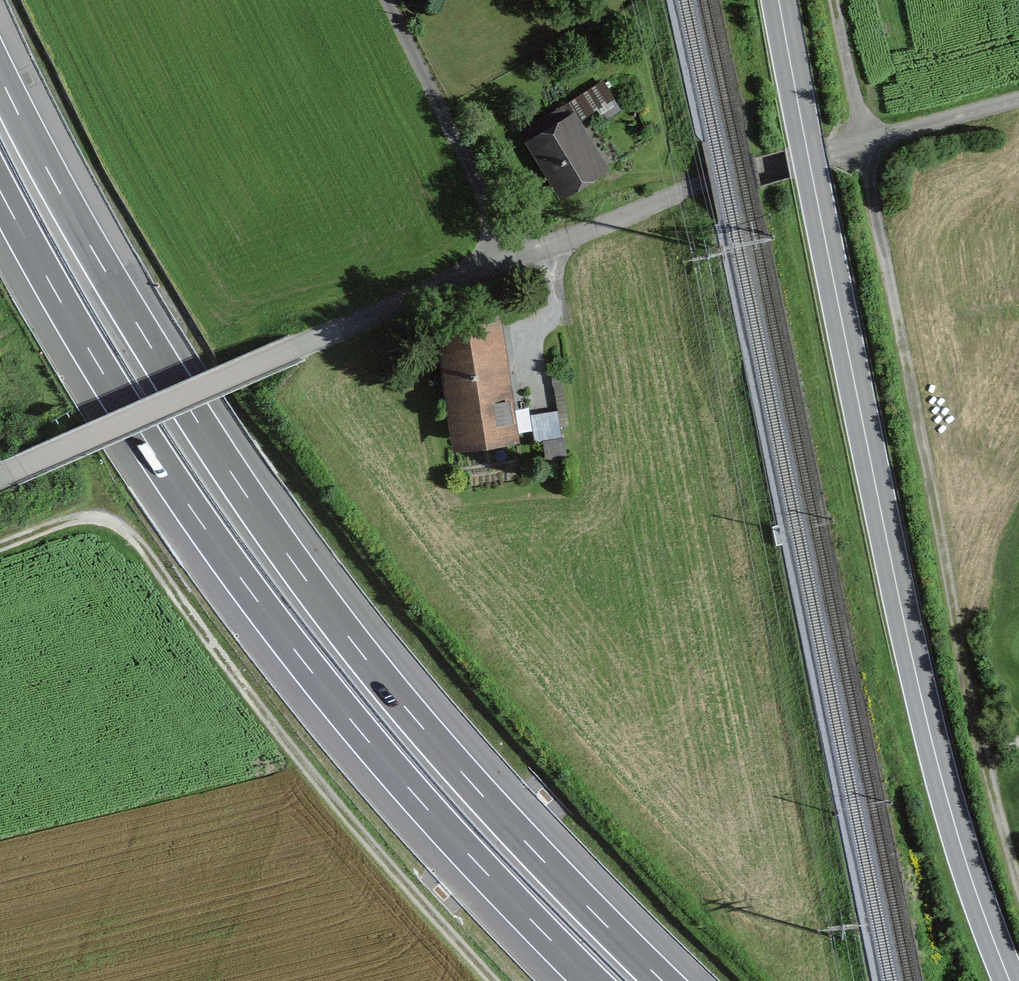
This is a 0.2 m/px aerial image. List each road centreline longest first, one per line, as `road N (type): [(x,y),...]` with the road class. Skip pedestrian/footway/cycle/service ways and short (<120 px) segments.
road 1 (motorway): [(662,980),(462,772),(296,566),(144,336),(0,77)]
road 2 (tertiary): [(1010,980),(928,727),(780,0)]
road 3 (motorway): [(0,191),(97,363),(252,594),(427,809),(591,980)]
road 4 (track): [(1018,885),(971,692),(835,0)]
road 5 (track): [(0,546),(88,518),(132,535),(302,761),(493,980)]
road 6 (unclassified): [(514,259),(0,476)]
road 7 (unclassified): [(1018,99),(710,183),(514,259)]
road 8 (unclassified): [(514,259),(388,0)]

